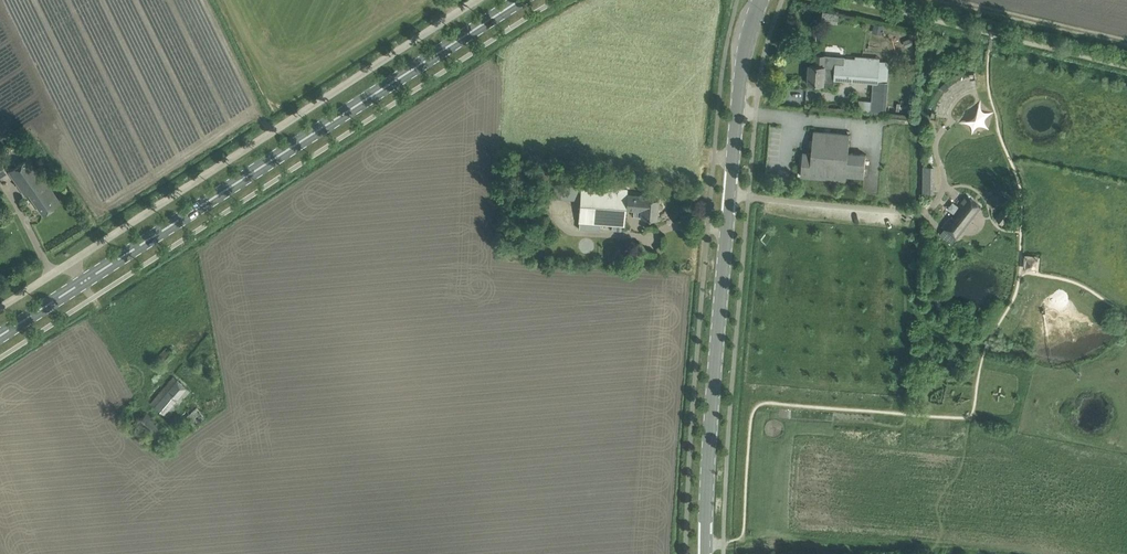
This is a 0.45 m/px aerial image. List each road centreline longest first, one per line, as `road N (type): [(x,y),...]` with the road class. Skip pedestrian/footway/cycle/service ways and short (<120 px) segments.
road 1 (primary): [(0,337),(521,0)]
road 2 (unclassified): [(0,308),(477,0)]
road 3 (secondary): [(705,553),(745,51),(761,0)]
road 4 (track): [(924,0),(1126,47)]

